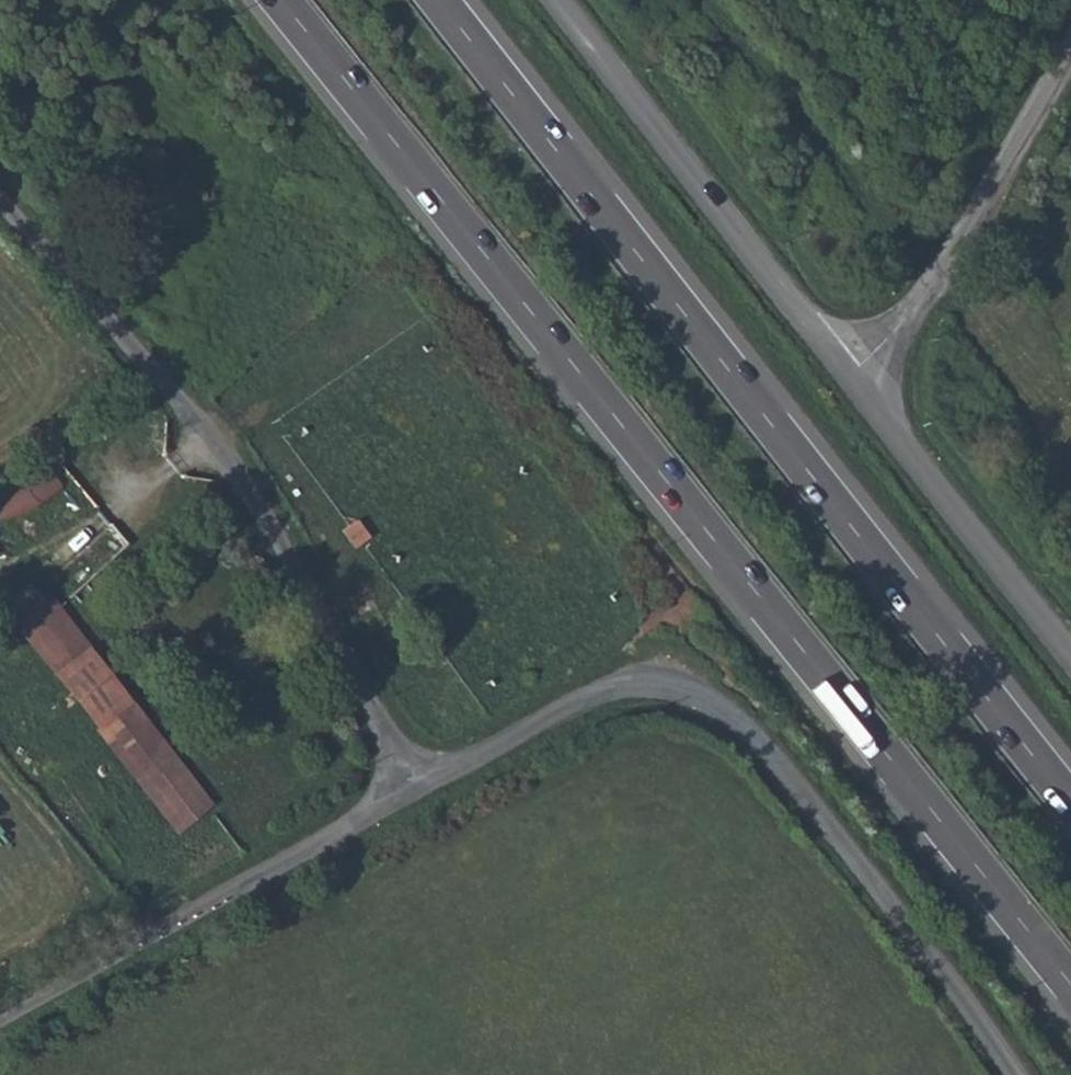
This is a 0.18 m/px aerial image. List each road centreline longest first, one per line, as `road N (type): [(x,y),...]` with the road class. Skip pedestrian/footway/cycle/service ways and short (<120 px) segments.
road 1 (trunk): [(280,0),(1070,986)]
road 2 (trunk): [(1070,795),(440,0)]
road 3 (unclassified): [(413,786),(571,701),(621,686),(664,684),(698,694),(745,726),(969,1007),(1014,1074)]
road 4 (unclassified): [(413,786),(244,478),(0,198)]
road 5 (unclassified): [(852,380),(555,0)]
road 6 (unclassified): [(0,1017),(413,786)]
road 7 (unclassified): [(852,380),(924,294),(1070,39)]
road 8 (unclassified): [(1070,653),(852,380)]

